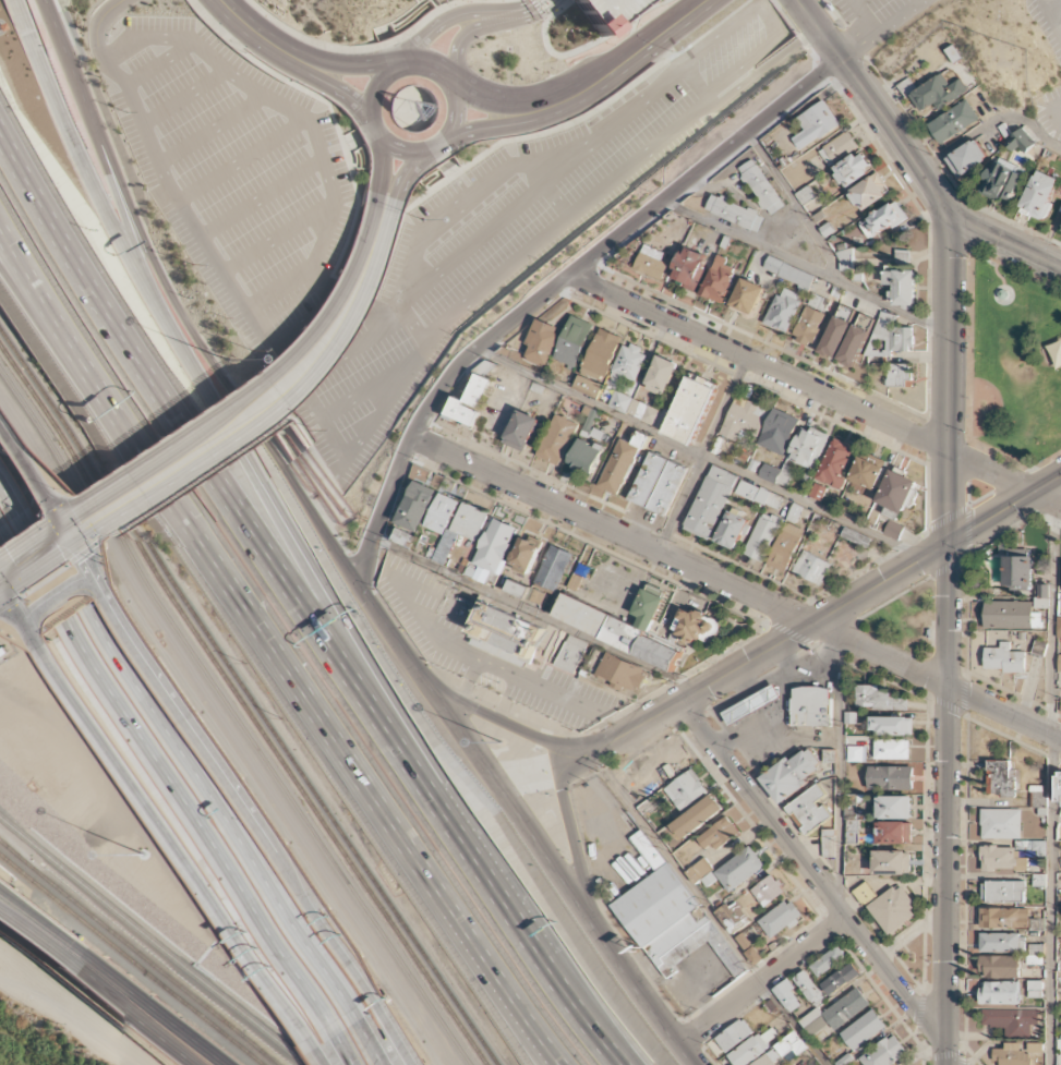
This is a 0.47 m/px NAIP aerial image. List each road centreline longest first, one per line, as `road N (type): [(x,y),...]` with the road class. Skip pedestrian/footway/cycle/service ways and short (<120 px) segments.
road 1 (motorway): [(620,1064),(248,531),(0,139)]
road 2 (motorway): [(0,224),(86,372),(502,994),(562,1064)]
road 3 (motorway): [(424,1064),(278,832),(0,426)]
road 4 (residential): [(842,62),(478,348),(425,419),(354,583)]
road 5 (motorway): [(362,1012),(0,467)]
road 6 (secondary): [(1060,475),(589,755),(496,780)]
road 7 (motorway): [(0,516),(342,1022)]
road 8 (tertiary): [(367,602),(184,320),(79,90)]
road 9 (residential): [(948,687),(415,441)]
road 10 (motorway): [(0,575),(323,1037)]
road 11 (secondary): [(0,594),(286,396),(347,318),(389,213)]
road 12 (motorway): [(425,789),(152,301)]
road 13 (residential): [(1060,503),(578,273)]
road 14 (secondary): [(373,207),(345,280),(276,368),(0,557)]
road 15 (tertiary): [(948,687),(950,213)]
road 16 (residential): [(944,1016),(909,1004),(684,703)]
road 17 (tertiary): [(944,1064),(948,687)]
road 18 (tertiary): [(693,1064),(496,780)]
road 19 (motorway): [(152,301),(74,150),(13,0)]
road 20 (tertiary): [(496,780),(367,602)]
road 21 (residential): [(847,920),(677,1045)]
road 22 (secondary): [(706,0),(576,96),(543,110)]
road 23 (primary): [(225,1064),(76,947)]
road 24 (tertiary): [(950,213),(842,62)]
road 25 (secondary): [(589,755),(431,689)]
road 26 (primary): [(67,960),(197,1064)]
road 27 (secondary): [(594,930),(556,770)]
road 28 (secondary): [(372,123),(403,152),(435,146),(454,122),(451,87)]
road 29 (motorway): [(152,301),(107,174)]
road 30 (motorway): [(0,273),(86,372)]
road 31 (residential): [(1060,740),(948,687)]
road 32 (tertiary): [(1060,268),(950,213)]

